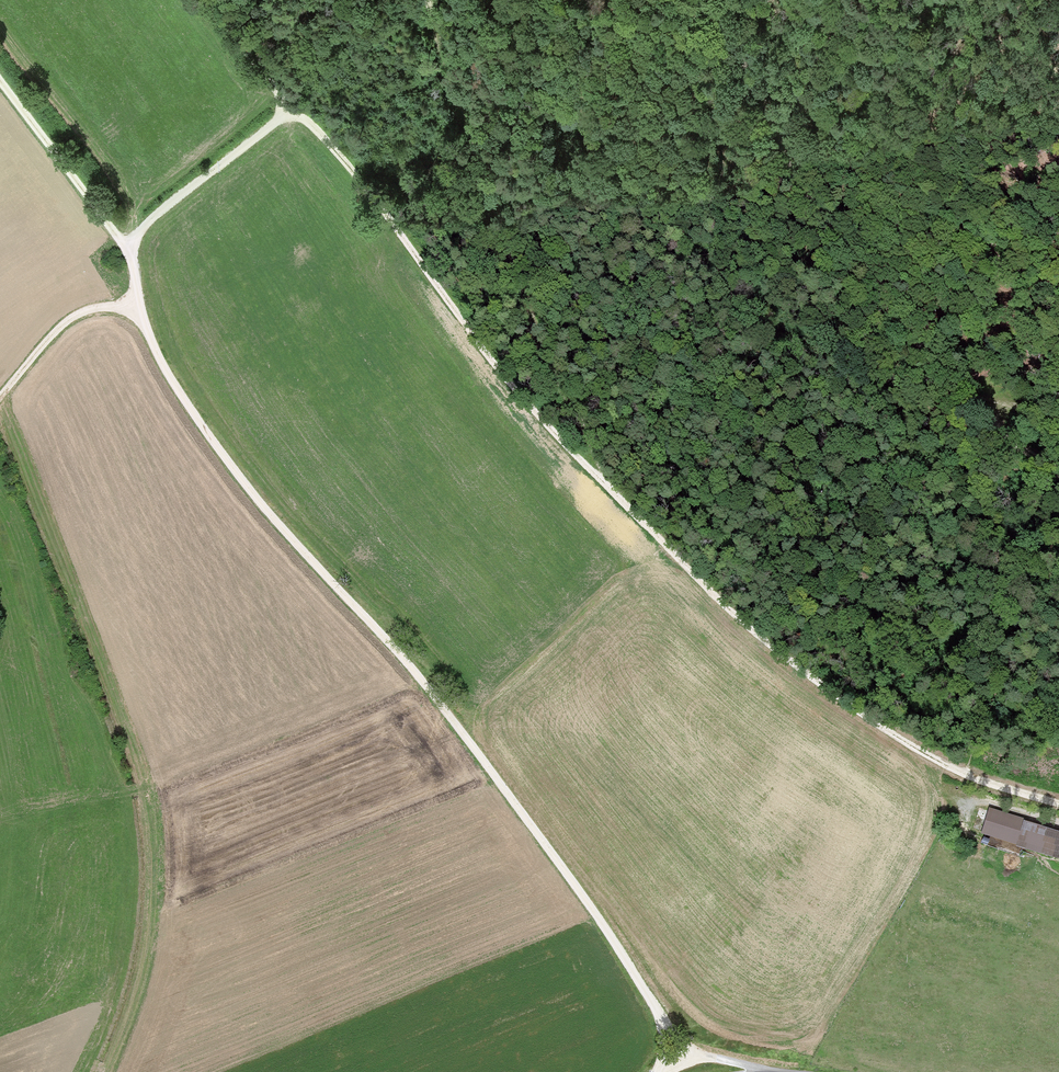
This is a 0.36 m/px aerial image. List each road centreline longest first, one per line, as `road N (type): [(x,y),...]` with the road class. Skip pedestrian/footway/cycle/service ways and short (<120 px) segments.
road 1 (track): [(1058,802),(964,773),(894,740),(701,585),(538,419),(207,0)]
road 2 (track): [(128,249),(164,376),(274,521),(475,749),(596,918),(661,1020),(655,1071)]
road 3 (track): [(599,480),(515,292),(422,0)]
road 4 (track): [(986,416),(832,231),(701,0)]
road 5 (track): [(107,1071),(156,919),(135,725)]
road 6 (track): [(777,126),(868,182),(1058,261)]
road 7 (track): [(964,773),(1058,524)]
road 8 (track): [(291,113),(143,227),(128,249)]
road 9 (track): [(128,249),(0,84)]
road 10 (track): [(150,340),(115,311),(80,311),(58,324),(0,398)]
road 11 (track): [(1058,819),(970,797),(959,833),(971,844)]

